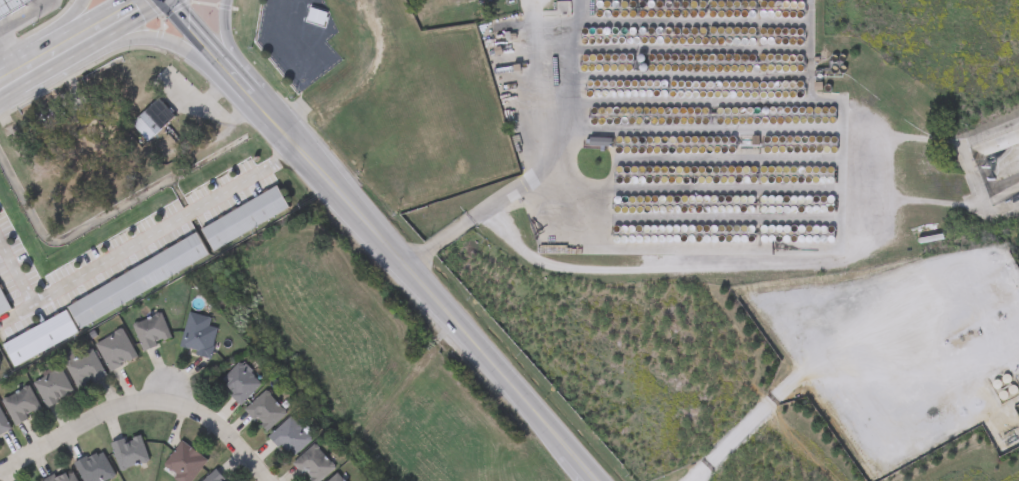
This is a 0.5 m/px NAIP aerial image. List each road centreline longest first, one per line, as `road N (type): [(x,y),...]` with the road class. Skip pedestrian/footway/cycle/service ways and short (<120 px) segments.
road 1 (primary): [(600,480),(176,0)]
road 2 (residential): [(0,478),(127,408),(181,405),(219,425),(271,480)]
road 3 (primary): [(74,51),(153,37),(203,52),(254,85)]
road 4 (secondary): [(162,0),(0,90)]

